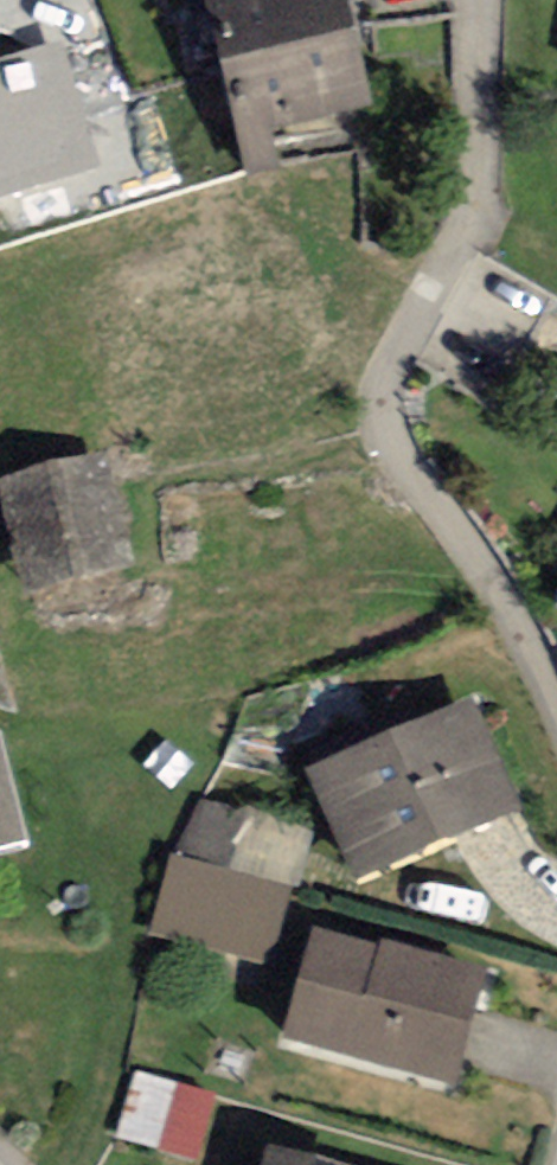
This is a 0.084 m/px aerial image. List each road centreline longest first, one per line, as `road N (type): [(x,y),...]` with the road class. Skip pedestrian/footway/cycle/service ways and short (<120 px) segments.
road 1 (residential): [(556,699),(503,597),(401,460),(381,412),(399,351),(460,238),(478,184),(479,0)]

